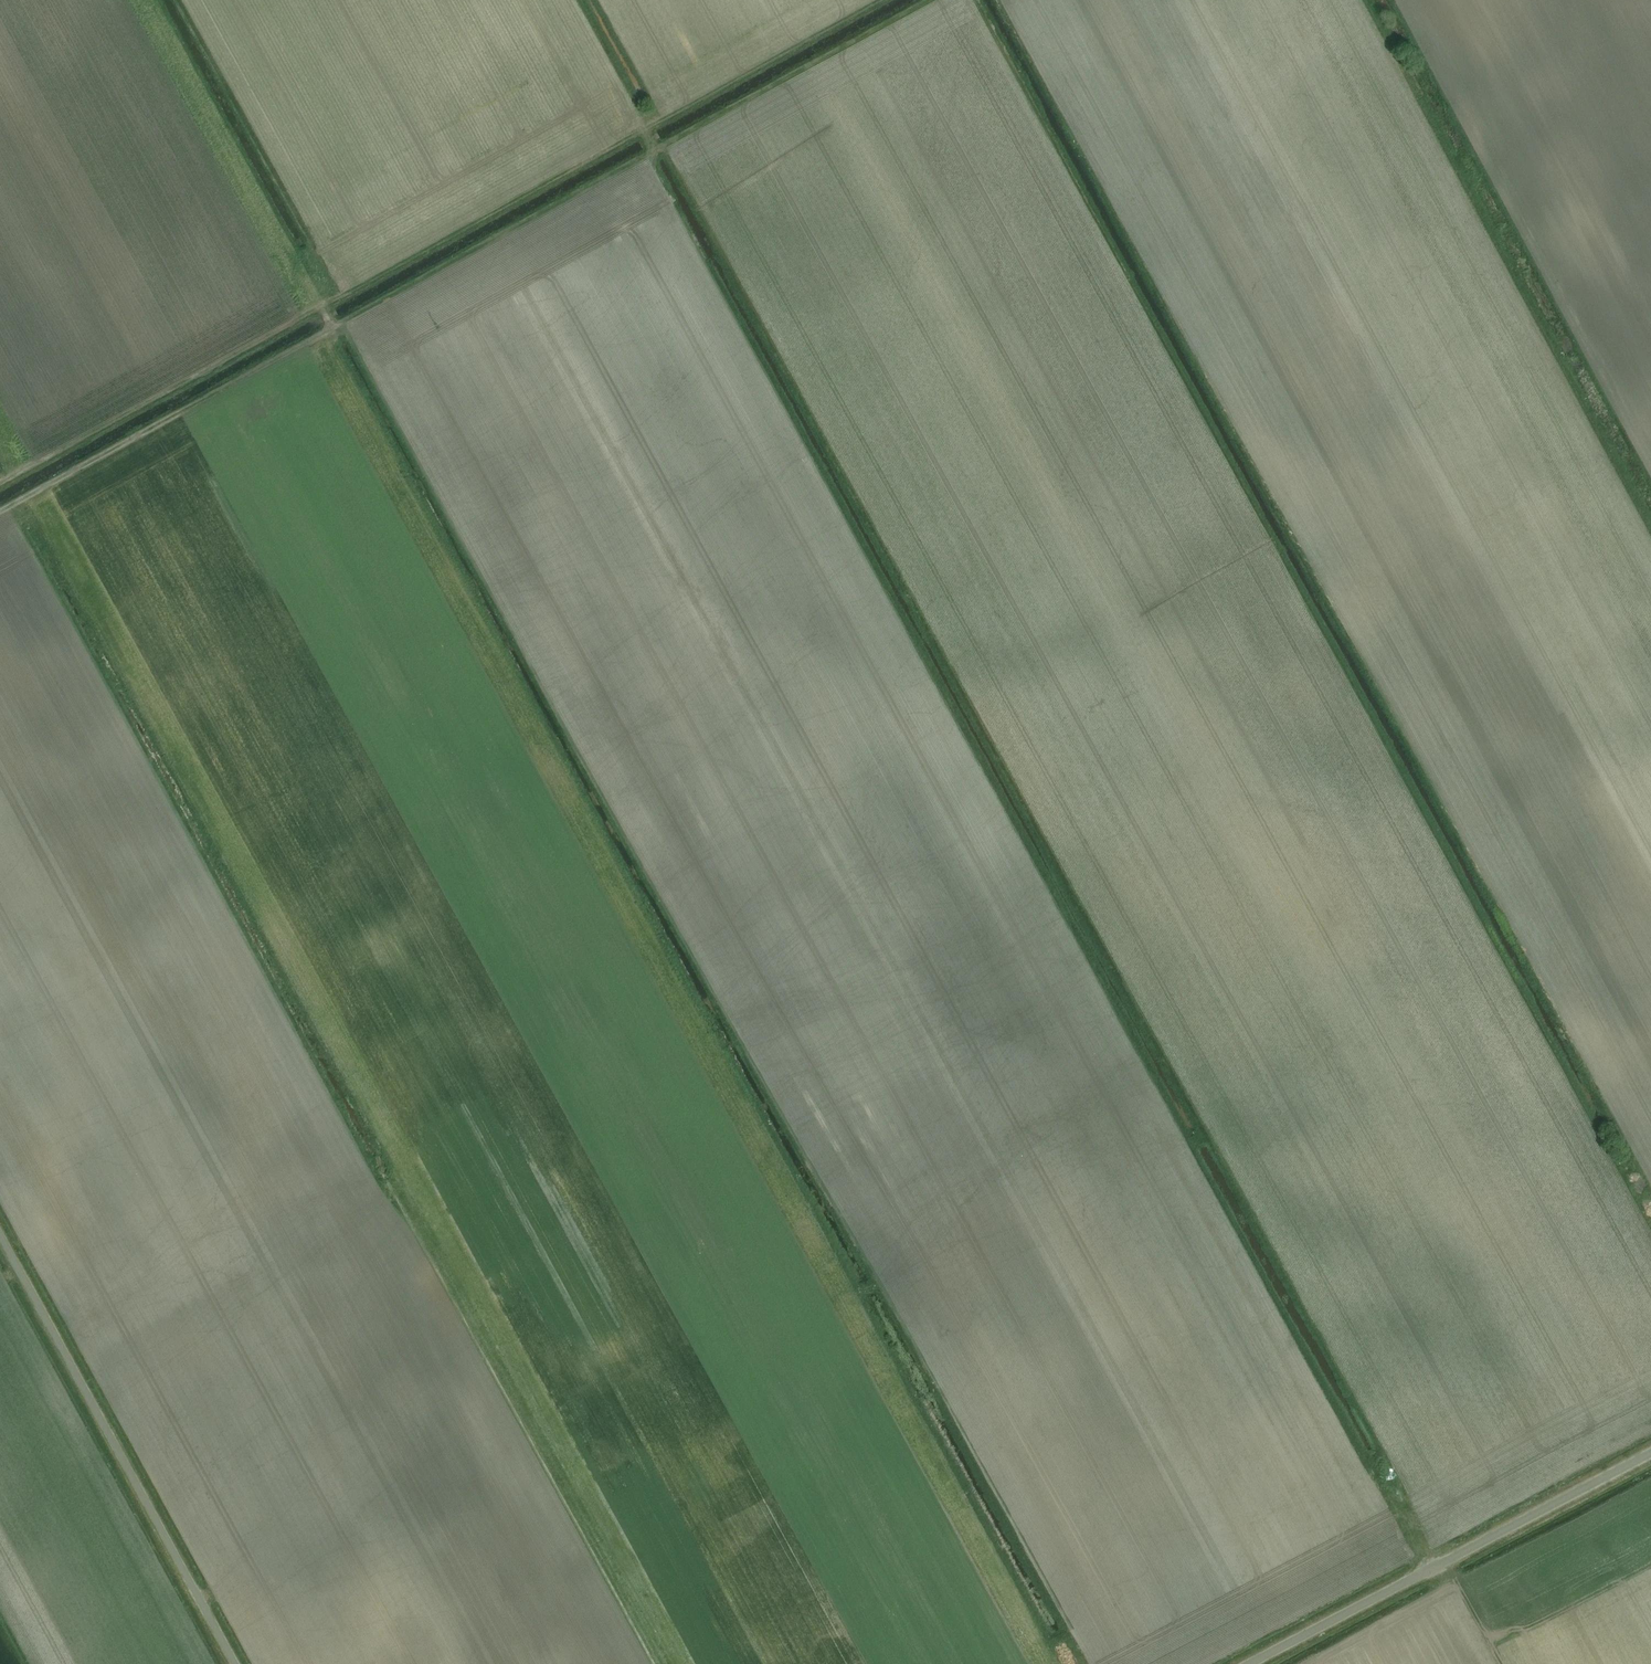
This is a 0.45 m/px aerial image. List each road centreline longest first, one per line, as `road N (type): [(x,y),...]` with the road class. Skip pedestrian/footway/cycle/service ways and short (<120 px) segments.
road 1 (unclassified): [(234,1663),(0,1234)]
road 2 (unclassified): [(1250,1663),(1650,1454)]

